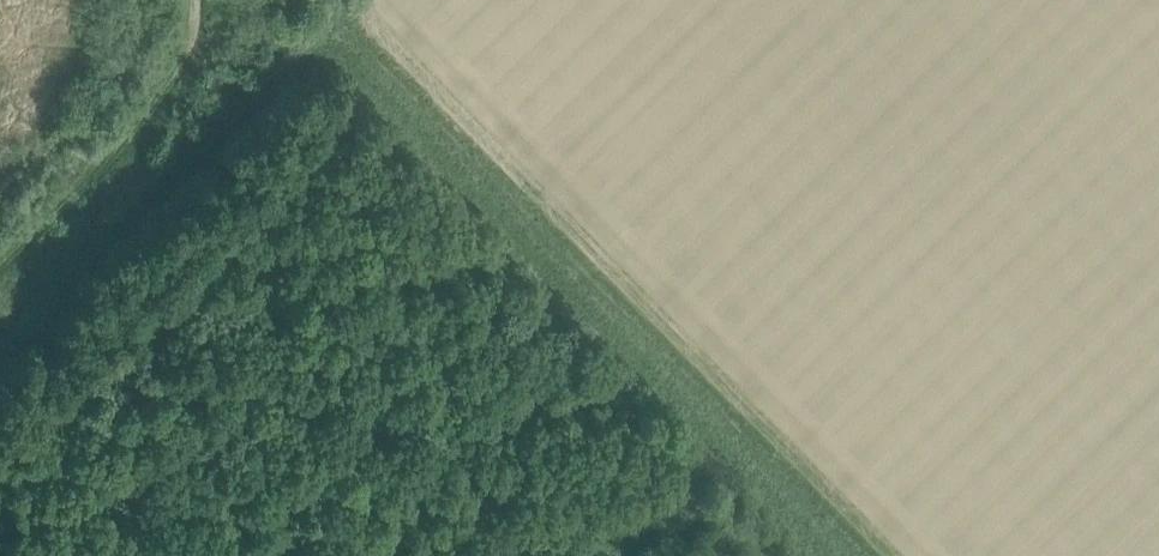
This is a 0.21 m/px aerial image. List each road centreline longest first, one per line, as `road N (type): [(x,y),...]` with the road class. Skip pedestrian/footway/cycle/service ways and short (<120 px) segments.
road 1 (track): [(189,0),(182,72),(0,247)]

